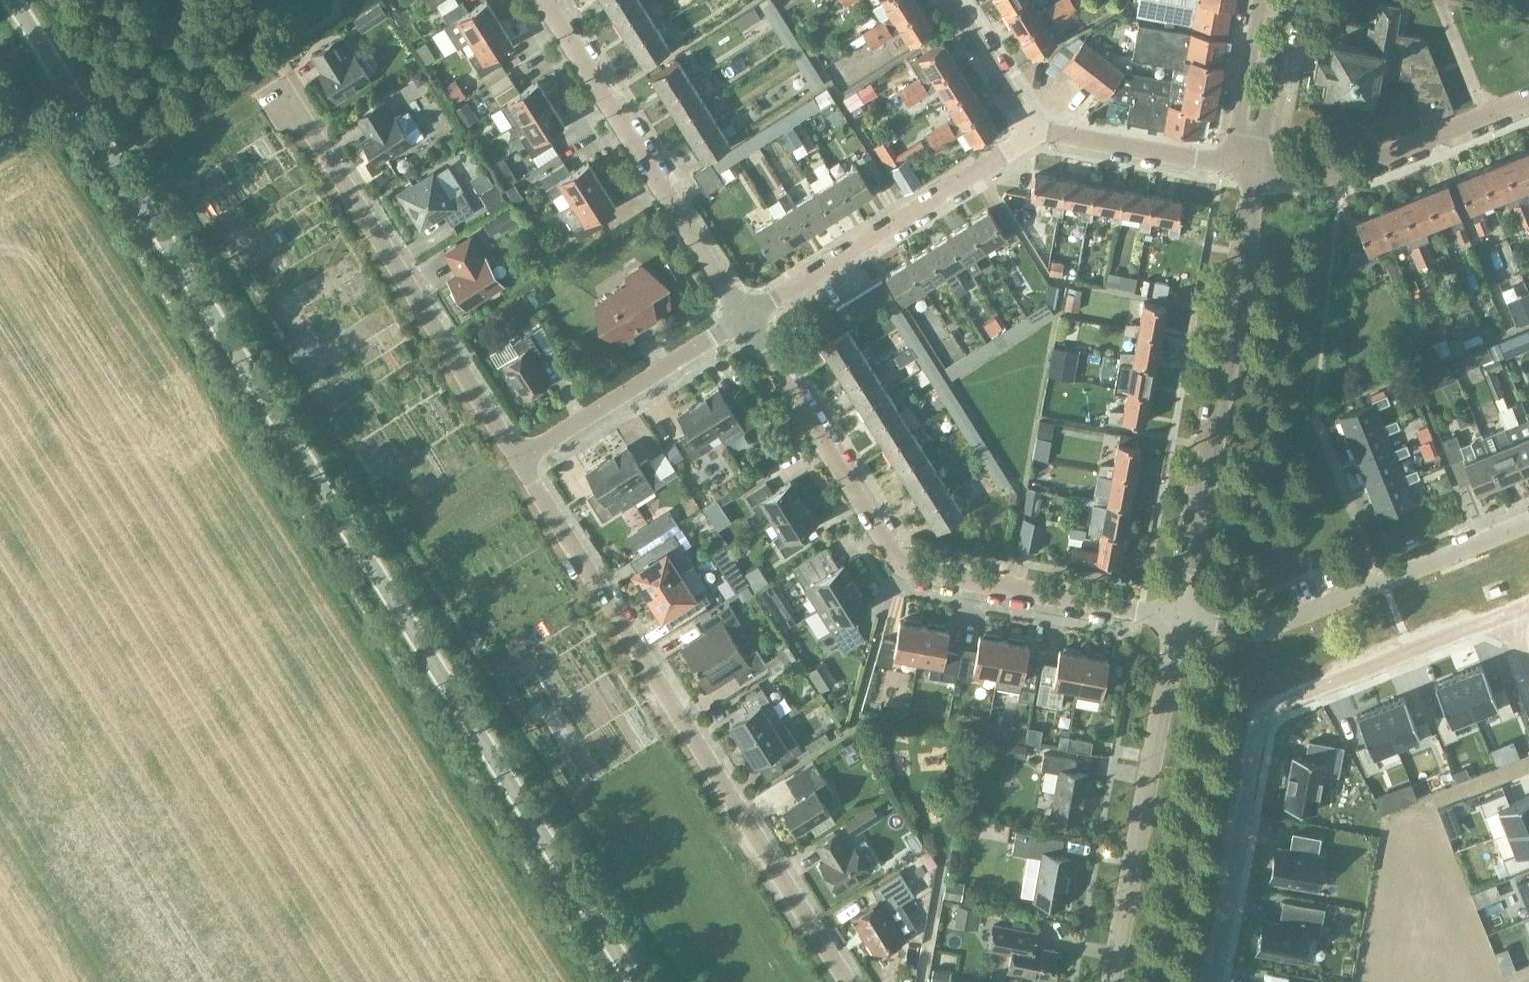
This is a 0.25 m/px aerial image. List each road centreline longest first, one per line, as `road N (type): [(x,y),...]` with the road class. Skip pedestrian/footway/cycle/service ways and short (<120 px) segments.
road 1 (unclassified): [(636,981),(14,0)]
road 2 (residential): [(847,981),(519,460)]
road 3 (residential): [(1182,622),(906,571),(745,316)]
road 4 (residential): [(1210,981),(1260,711),(1507,613)]
road 5 (unclassified): [(1182,622),(1256,171)]
road 6 (residential): [(519,460),(283,88)]
road 7 (residential): [(745,316),(544,0)]
road 8 (residential): [(1182,622),(1257,632),(1528,523)]
road 9 (unclassified): [(1112,981),(1182,622)]
road 10 (residential): [(745,316),(1034,136)]
road 11 (residential): [(1256,171),(1326,178),(1528,97)]
road 12 (residential): [(519,460),(745,316)]
road 13 (residential): [(1256,171),(1034,136)]
road 14 (unclassified): [(1261,0),(1237,134),(1256,171)]
road 15 (unclassified): [(1256,171),(1286,0)]
road 16 (residential): [(1034,136),(948,0)]

